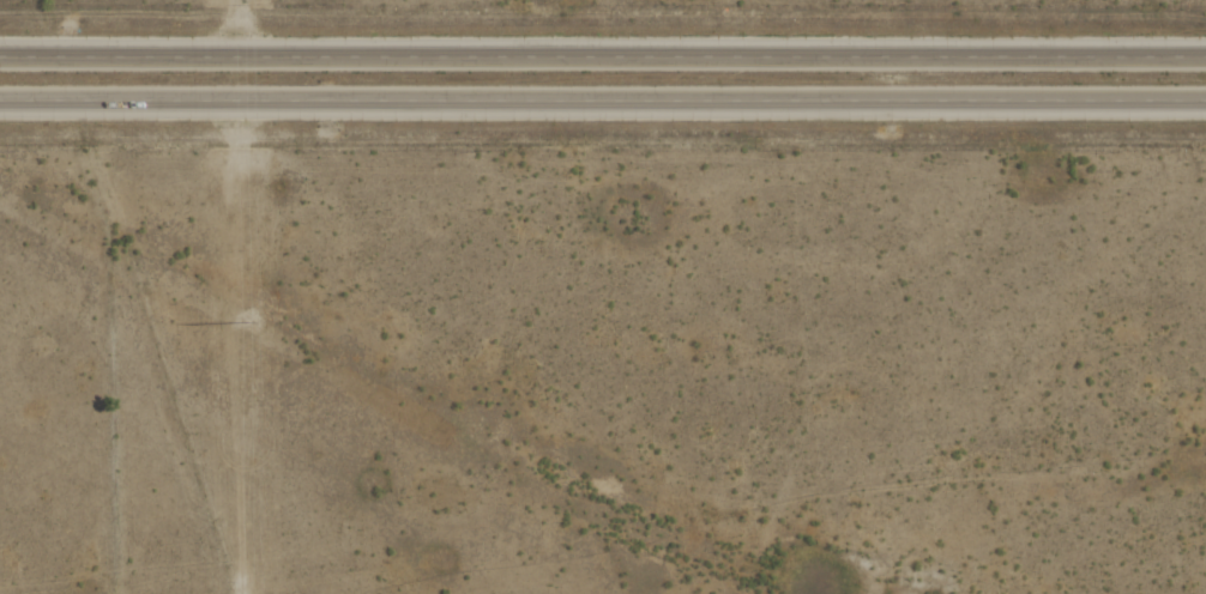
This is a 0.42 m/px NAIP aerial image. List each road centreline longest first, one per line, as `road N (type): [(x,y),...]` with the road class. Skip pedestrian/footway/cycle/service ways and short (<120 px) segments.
road 1 (trunk): [(1205,60),(0,62)]
road 2 (trunk): [(0,106),(1205,104)]

